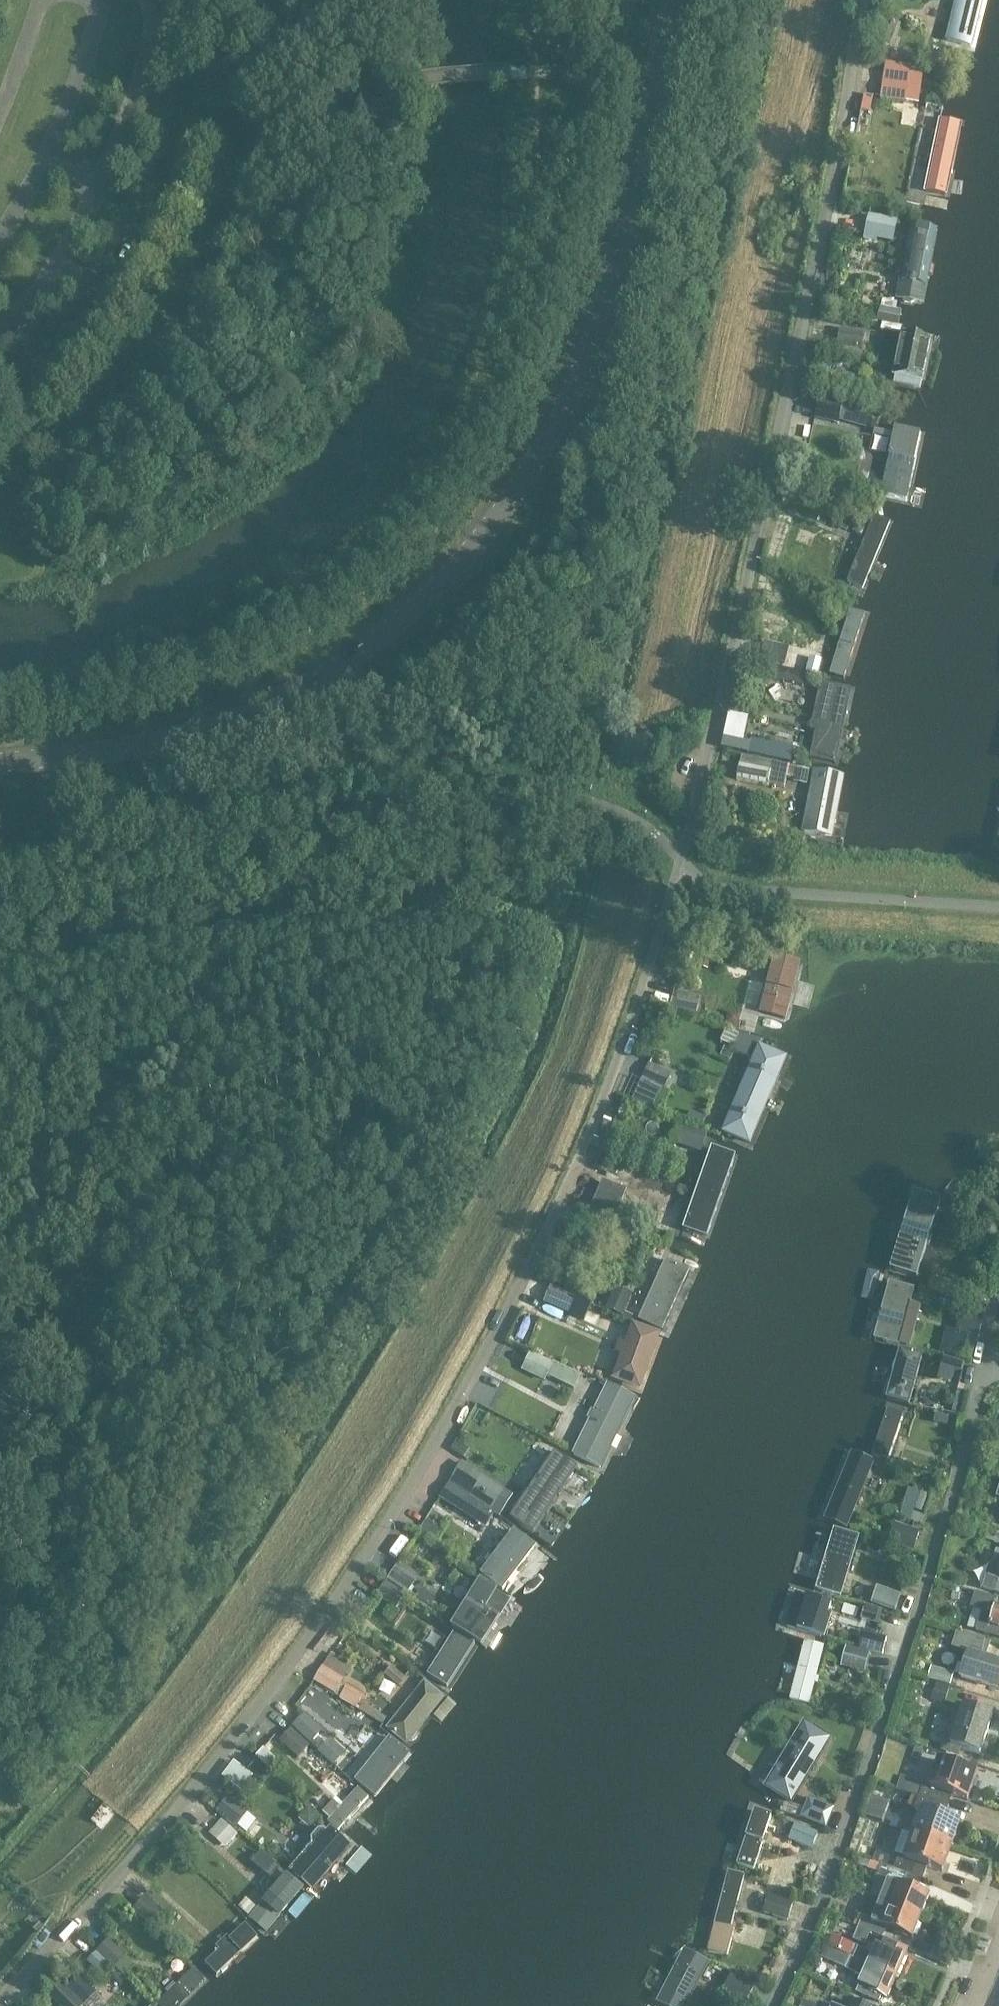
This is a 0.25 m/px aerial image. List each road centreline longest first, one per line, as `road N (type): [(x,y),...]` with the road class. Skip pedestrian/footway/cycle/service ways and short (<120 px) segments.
road 1 (residential): [(0,2001),(200,1779),(362,1559),(491,1342),(594,1128),(681,859),(733,650),(867,0)]
road 2 (tertiary): [(0,763),(193,729),(282,697),(350,661),(468,557),(542,452),(596,329),(672,0)]
road 3 (unclassified): [(984,1367),(951,1503),(843,1843),(774,2005)]

